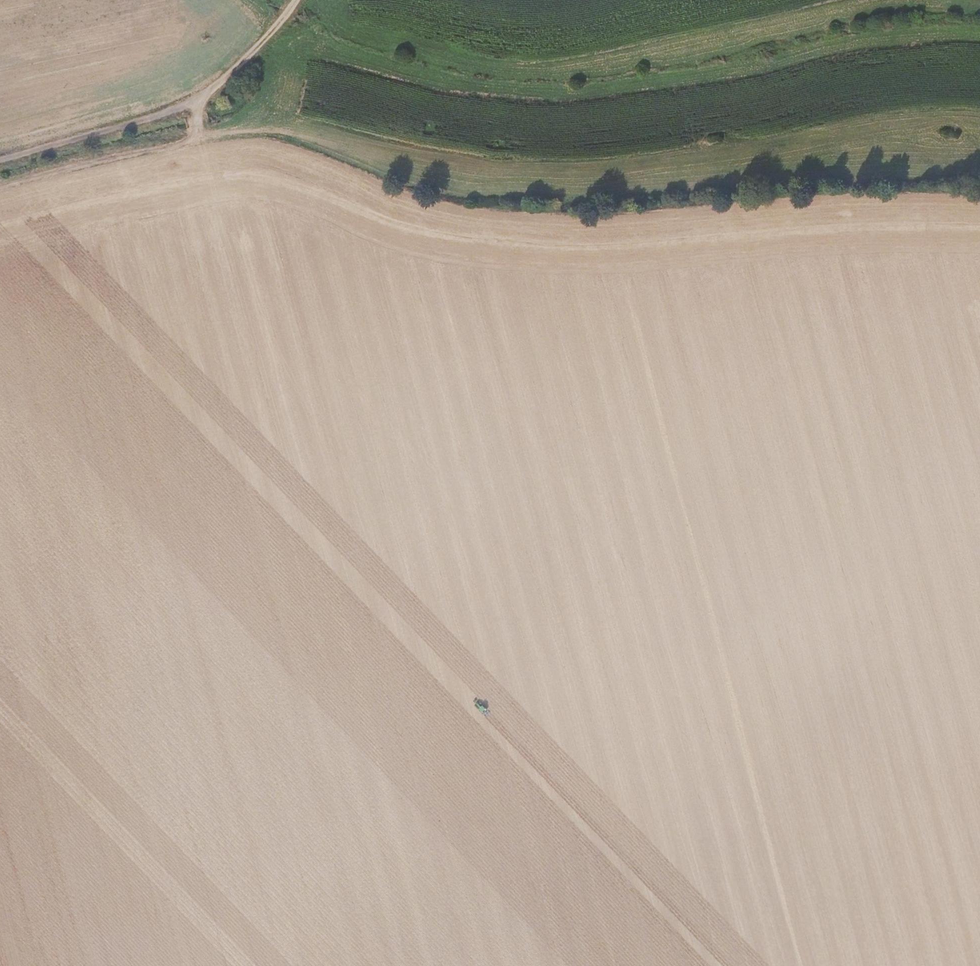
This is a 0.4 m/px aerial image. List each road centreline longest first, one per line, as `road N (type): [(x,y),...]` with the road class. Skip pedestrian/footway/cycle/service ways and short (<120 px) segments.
road 1 (track): [(0,159),(202,101),(200,129),(187,142),(0,187)]
road 2 (track): [(202,101),(295,0)]

